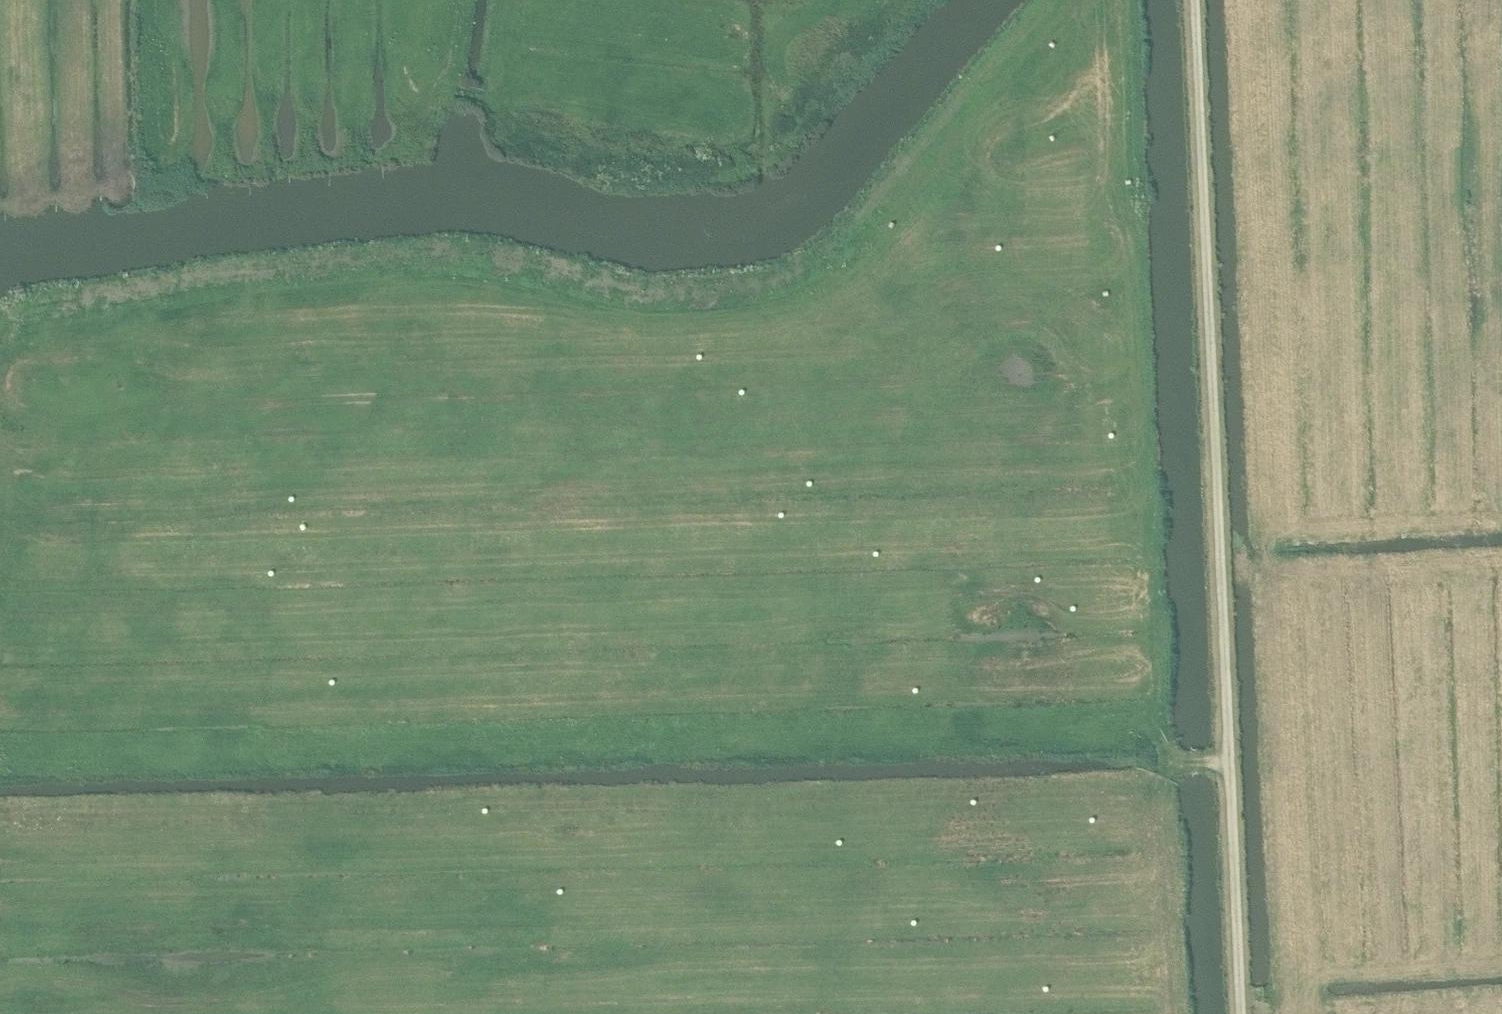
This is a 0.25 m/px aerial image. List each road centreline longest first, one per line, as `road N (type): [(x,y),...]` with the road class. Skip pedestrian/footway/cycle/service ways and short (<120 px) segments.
road 1 (track): [(1242,1013),(1195,0)]

